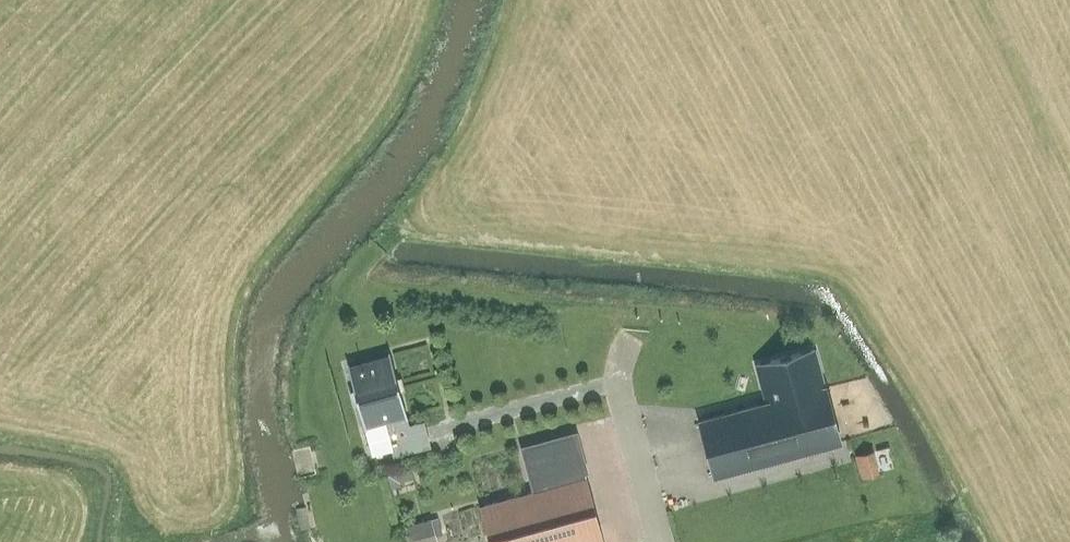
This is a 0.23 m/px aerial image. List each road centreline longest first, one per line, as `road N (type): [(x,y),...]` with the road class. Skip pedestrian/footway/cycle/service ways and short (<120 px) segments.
road 1 (unclassified): [(661,541),(618,385),(629,341)]

